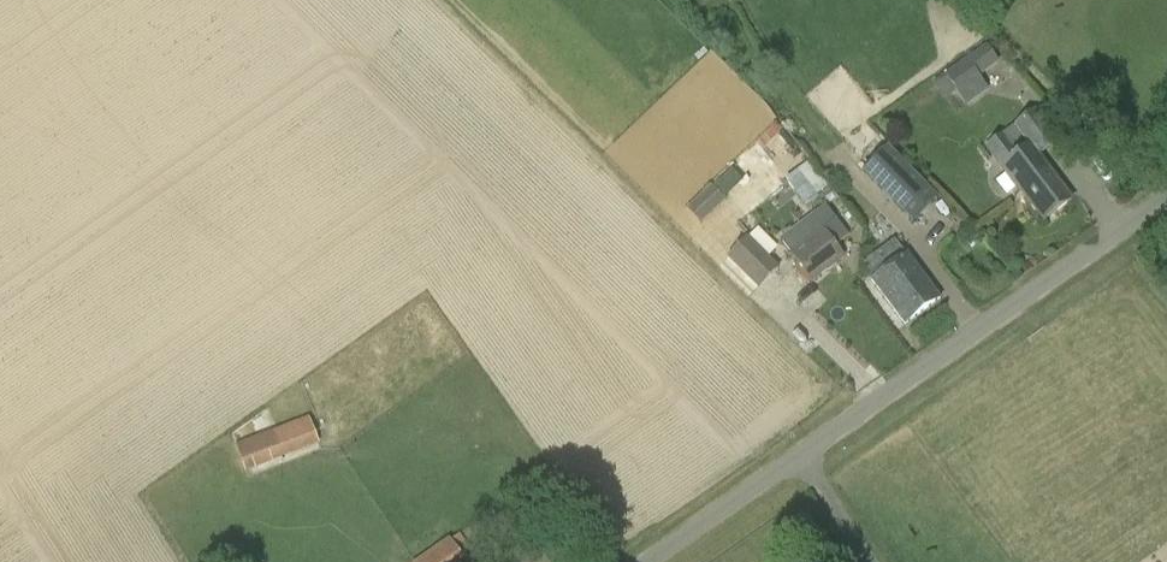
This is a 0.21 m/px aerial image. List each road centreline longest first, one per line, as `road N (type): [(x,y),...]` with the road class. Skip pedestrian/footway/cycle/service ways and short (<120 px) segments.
road 1 (unclassified): [(649,561),(1166,197)]

